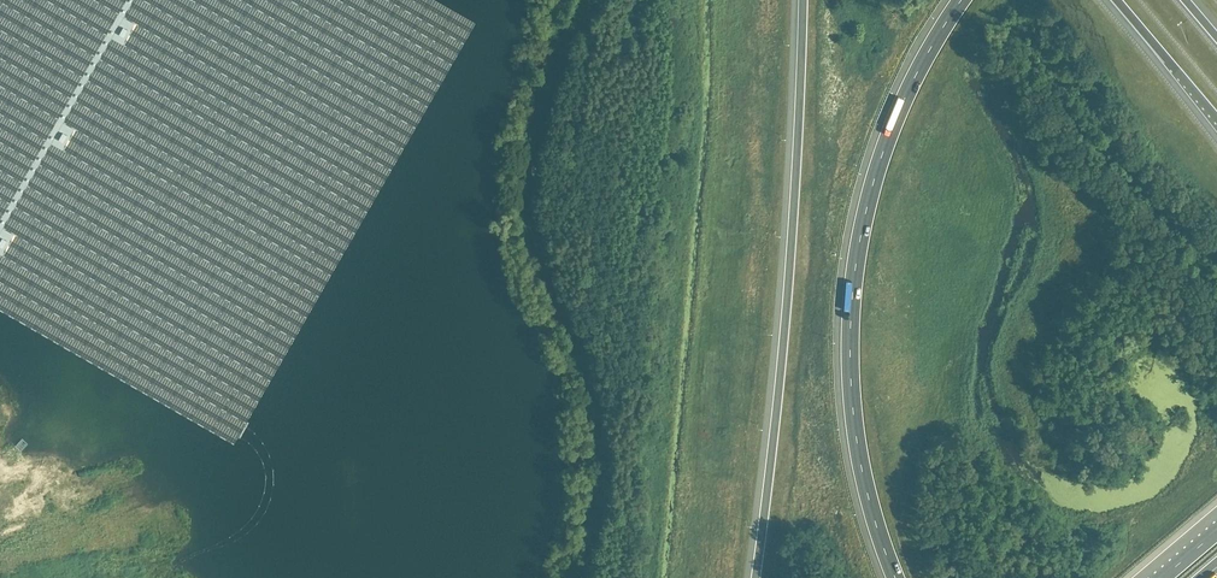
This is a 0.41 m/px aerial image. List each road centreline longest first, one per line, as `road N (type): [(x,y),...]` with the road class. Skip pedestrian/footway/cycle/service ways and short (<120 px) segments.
road 1 (motorway): [(957,0),(876,164),(849,283),(854,444),(893,577)]
road 2 (motorway): [(802,0),(788,291),(755,577)]
road 3 (motorway): [(1117,0),(1216,118)]

